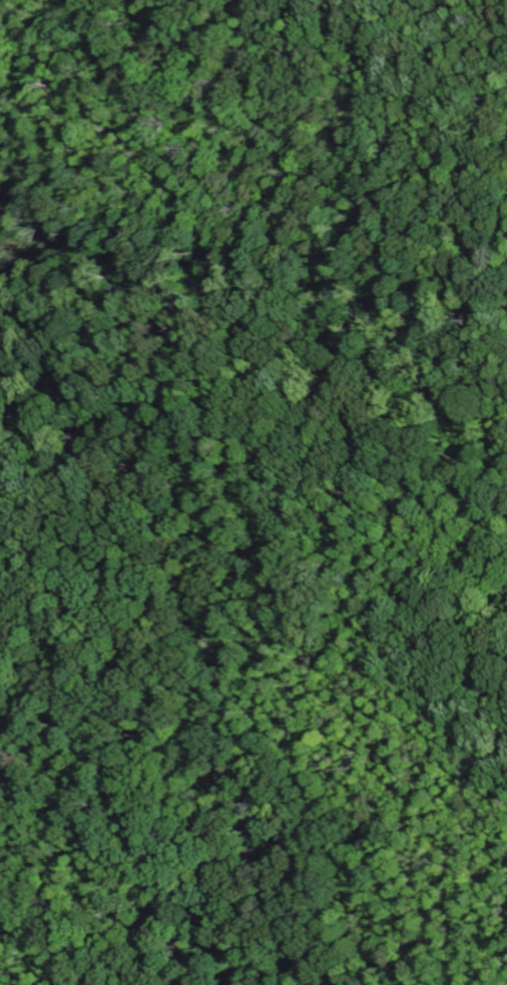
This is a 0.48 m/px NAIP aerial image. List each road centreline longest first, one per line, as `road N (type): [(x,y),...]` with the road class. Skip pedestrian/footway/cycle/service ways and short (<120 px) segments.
road 1 (track): [(502,984),(504,914),(483,828),(409,679),(409,599),(473,450),(457,237),(431,163),(351,51),(297,0)]

